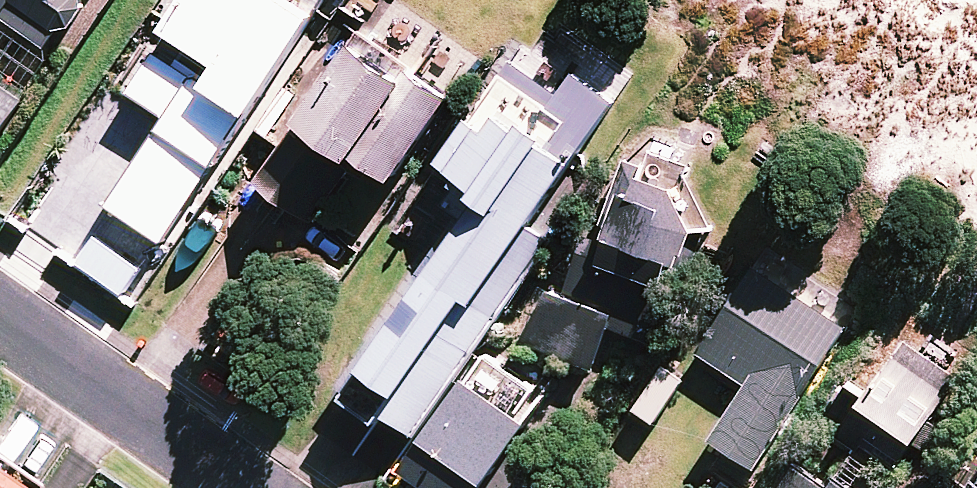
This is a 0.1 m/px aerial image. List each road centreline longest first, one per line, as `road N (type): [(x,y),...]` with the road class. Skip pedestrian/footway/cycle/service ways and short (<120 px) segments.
road 1 (residential): [(0,326),(235,487)]

